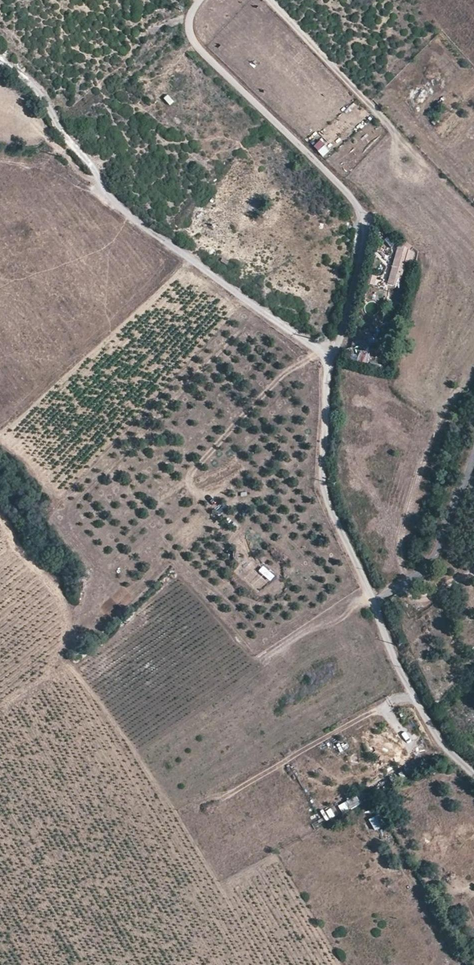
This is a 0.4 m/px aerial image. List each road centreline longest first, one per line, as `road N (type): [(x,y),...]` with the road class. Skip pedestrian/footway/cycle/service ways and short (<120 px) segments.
road 1 (unclassified): [(329,364),(313,344),(140,225),(0,58)]
road 2 (unclassified): [(329,364),(359,208),(194,43),(189,15),(199,0)]
road 3 (unclassified): [(373,600),(325,495),(329,364)]
road 4 (unclassified): [(473,773),(442,743),(414,696),(373,600)]
road 5 (unclassified): [(473,459),(437,552),(420,574),(373,600)]

